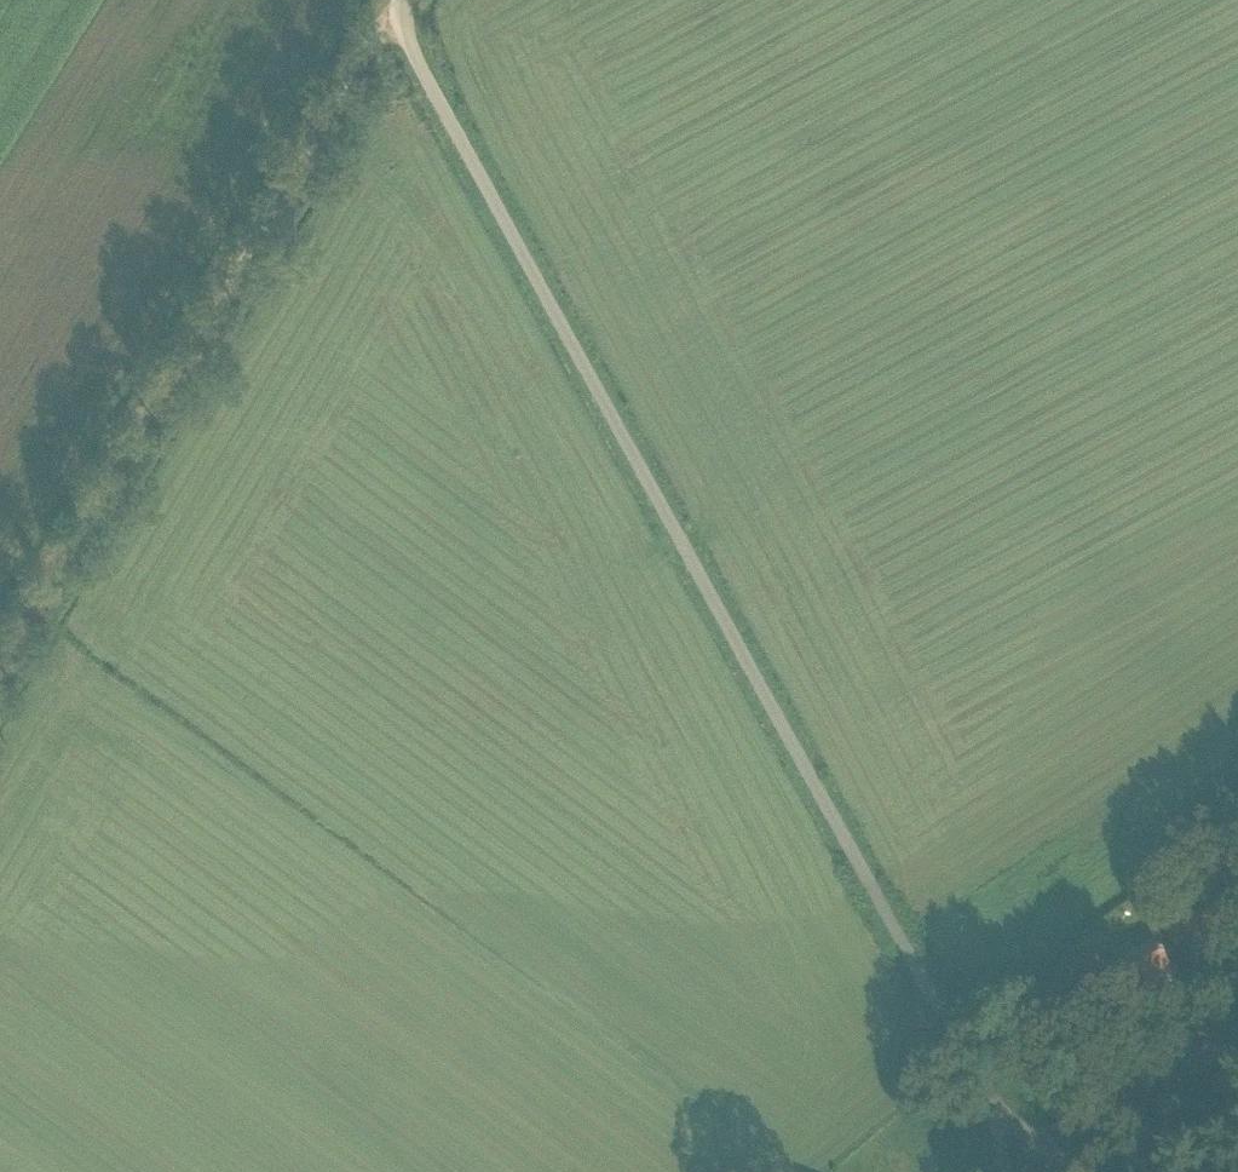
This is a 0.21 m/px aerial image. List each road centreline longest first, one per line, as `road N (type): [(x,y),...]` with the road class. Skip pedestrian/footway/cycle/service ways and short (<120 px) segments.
road 1 (unclassified): [(996,1116),(384,3)]
road 2 (track): [(0,635),(386,0)]
road 3 (unclassified): [(1072,1149),(1237,1038)]

